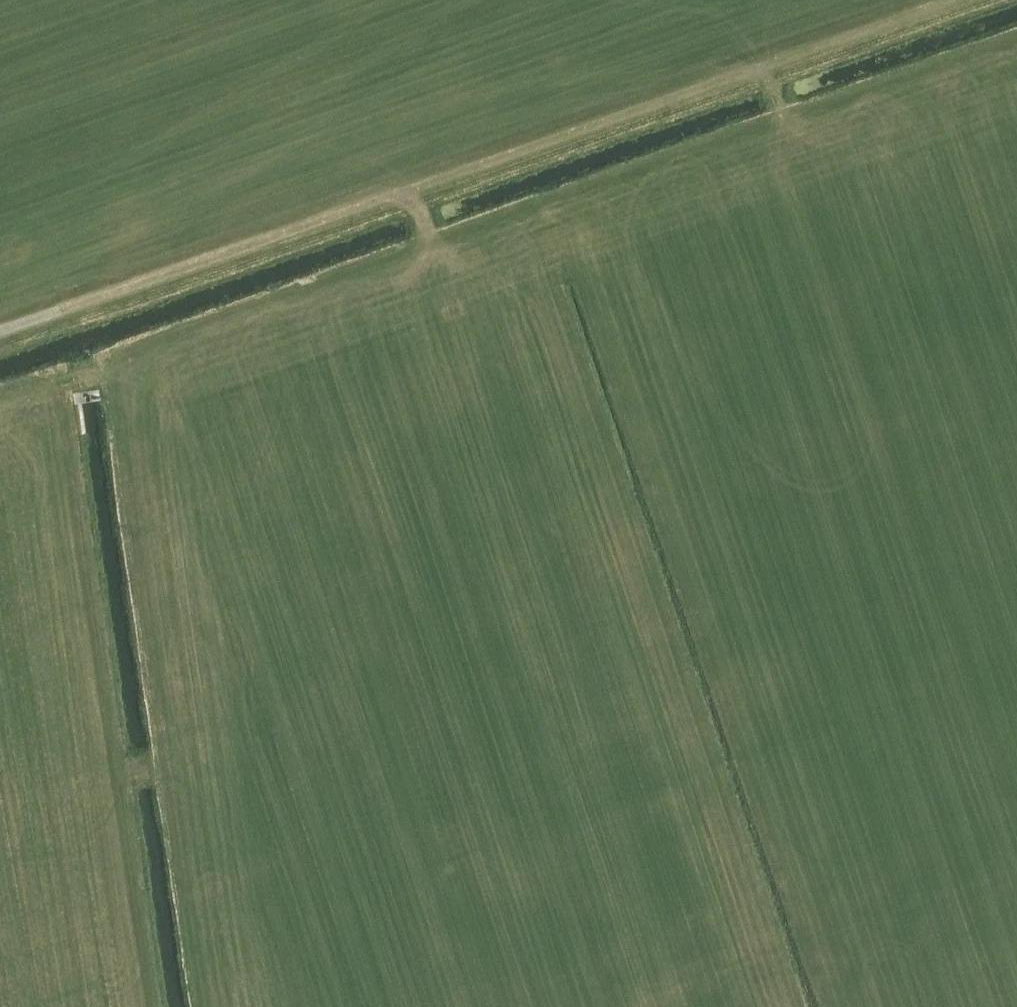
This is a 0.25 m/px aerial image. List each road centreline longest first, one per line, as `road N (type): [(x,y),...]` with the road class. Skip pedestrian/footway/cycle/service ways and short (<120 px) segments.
road 1 (track): [(0,347),(974,0)]

